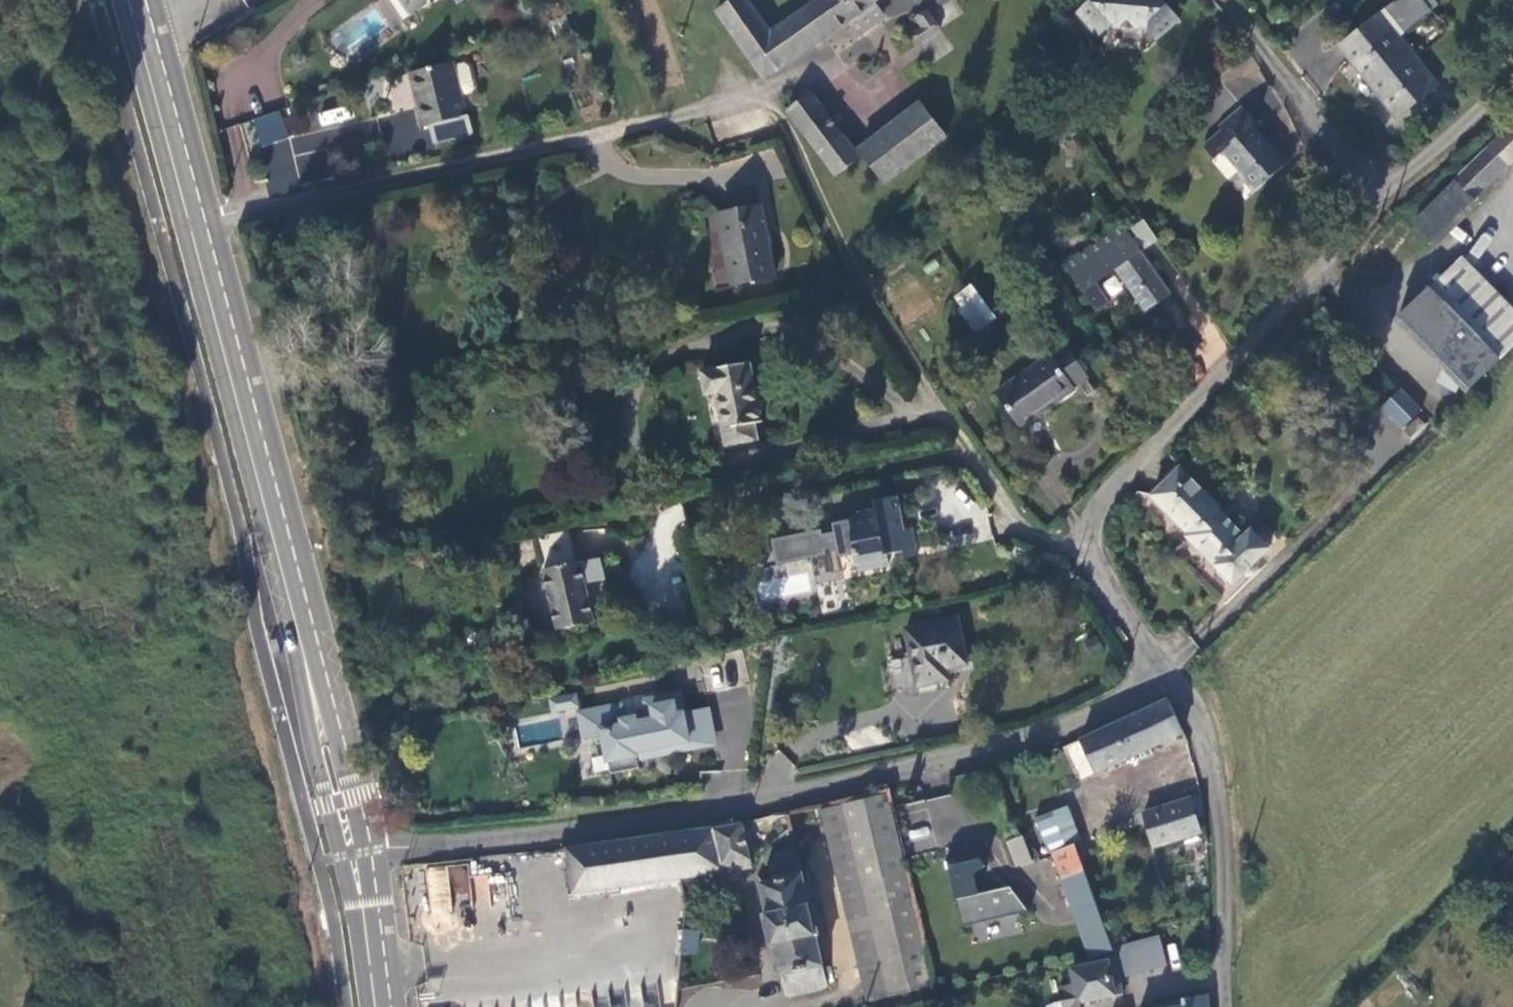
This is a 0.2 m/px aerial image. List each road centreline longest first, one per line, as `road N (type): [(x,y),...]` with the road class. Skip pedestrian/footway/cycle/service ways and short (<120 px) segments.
road 1 (residential): [(1166,669),(1069,728),(831,787),(586,833),(351,854)]
road 2 (secondary): [(185,229),(351,854)]
road 3 (residential): [(764,98),(185,229)]
road 4 (residential): [(1374,205),(1093,516),(1094,557),(1166,669)]
road 5 (track): [(764,98),(793,139),(859,280),(944,416)]
road 6 (residential): [(1225,1006),(1210,758),(1200,724),(1166,669)]
road 7 (residential): [(1225,0),(1374,205)]
road 8 (secondary): [(121,0),(185,229)]
road 9 (residential): [(1512,83),(1374,205)]
road 10 (secondary): [(351,854),(373,1006)]

